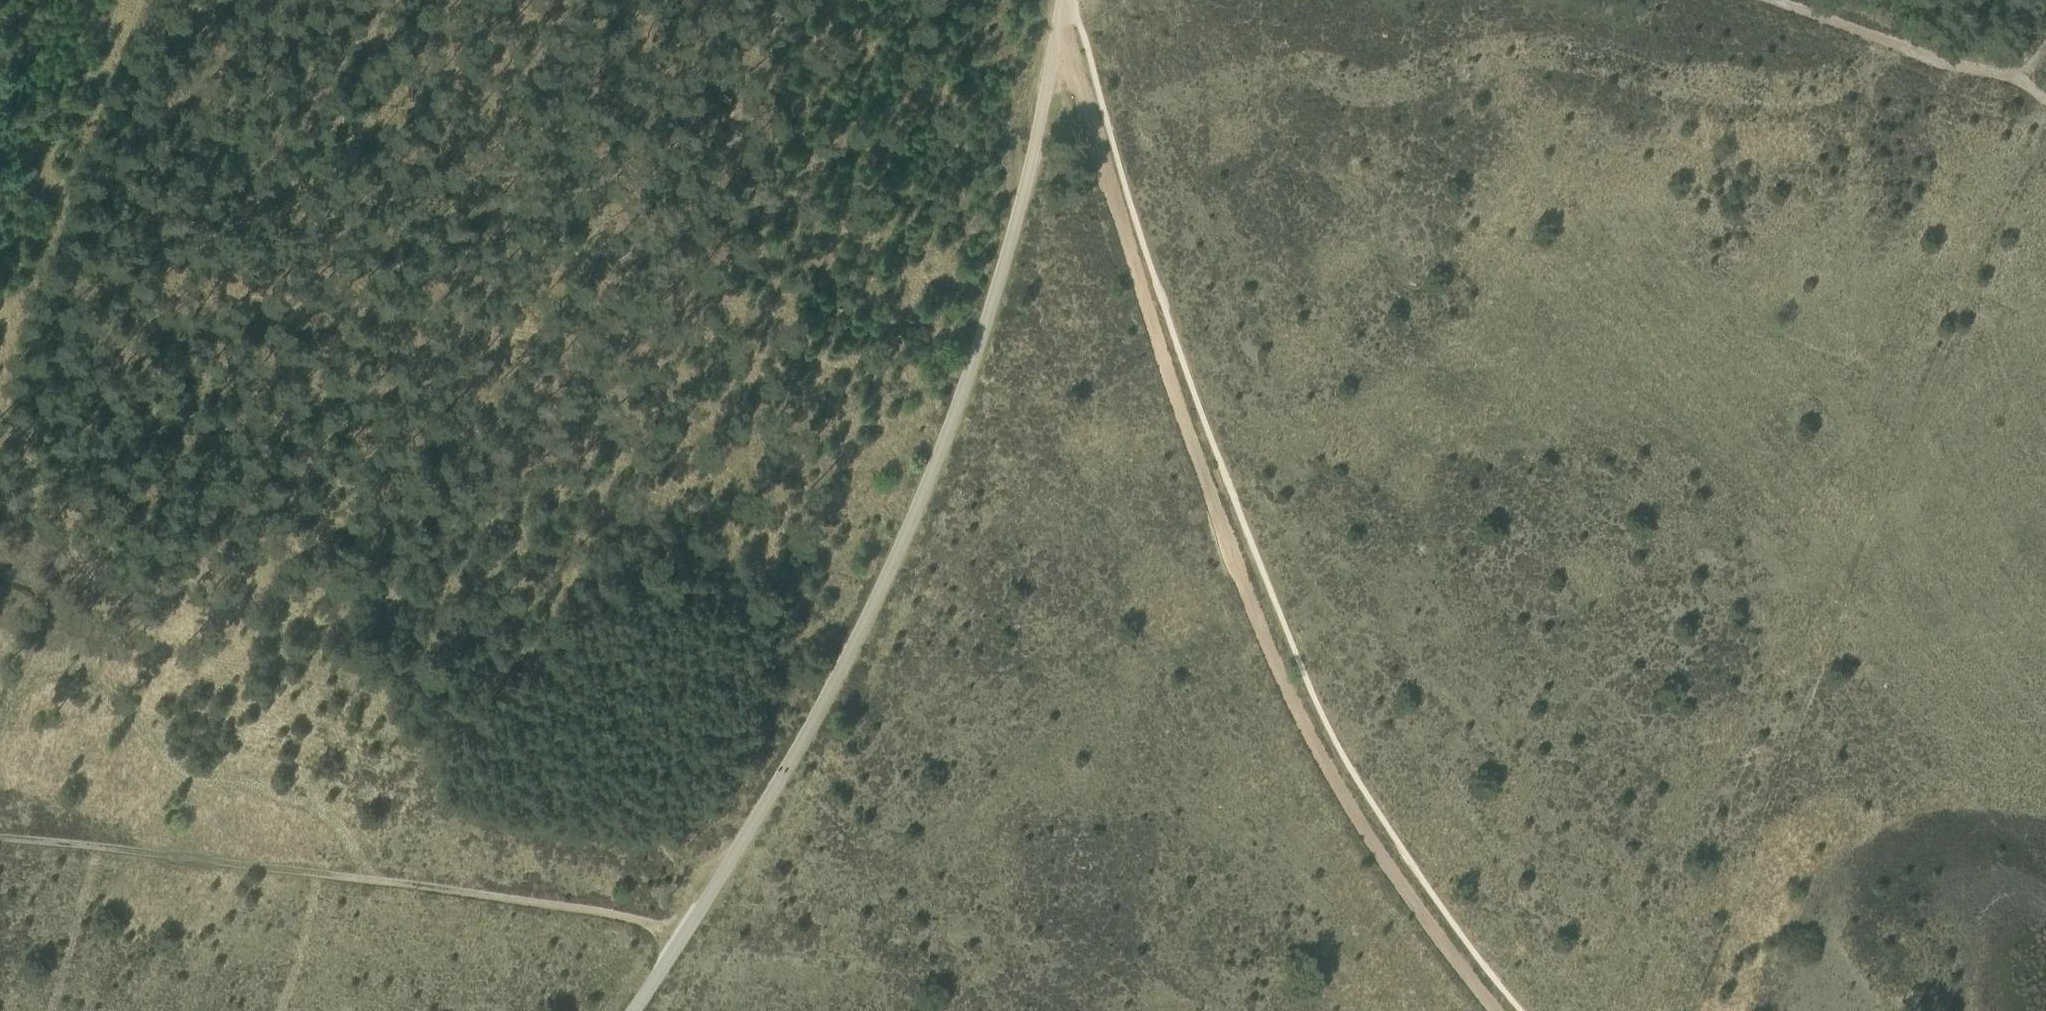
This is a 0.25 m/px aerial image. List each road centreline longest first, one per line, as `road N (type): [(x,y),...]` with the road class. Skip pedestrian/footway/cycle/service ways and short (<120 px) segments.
road 1 (track): [(1496,1010),(1394,895),(1309,734),(1199,488),(1128,261),(1064,12)]

